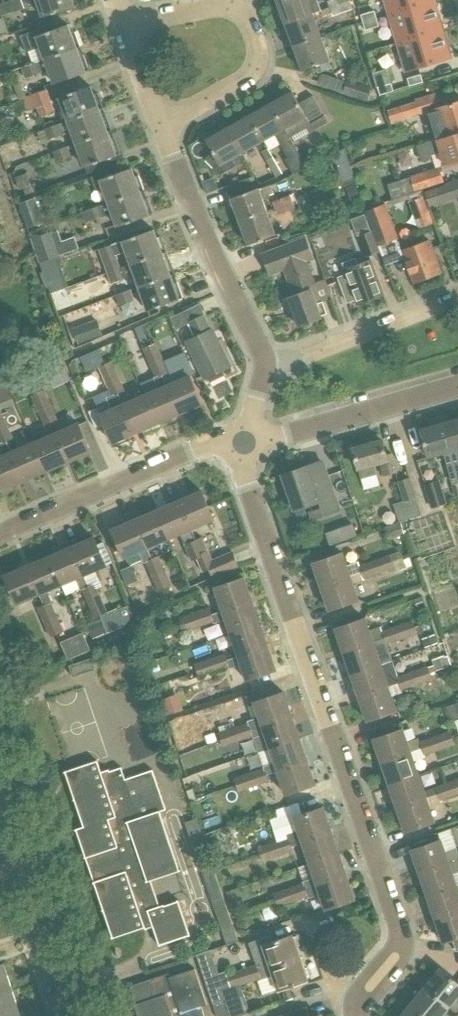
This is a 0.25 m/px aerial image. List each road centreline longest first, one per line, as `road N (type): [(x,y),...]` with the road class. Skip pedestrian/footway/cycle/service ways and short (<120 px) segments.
road 1 (residential): [(360,1015),(360,986),(390,937),(389,892),(232,438)]
road 2 (residential): [(162,120),(249,72),(258,36),(239,7),(212,6),(129,28)]
road 3 (residential): [(262,374),(256,340),(162,120)]
road 4 (residential): [(0,537),(232,438)]
road 5 (secondary): [(76,1015),(0,785)]
road 6 (residential): [(232,438),(257,442),(457,383)]
road 7 (residential): [(262,374),(457,298)]

